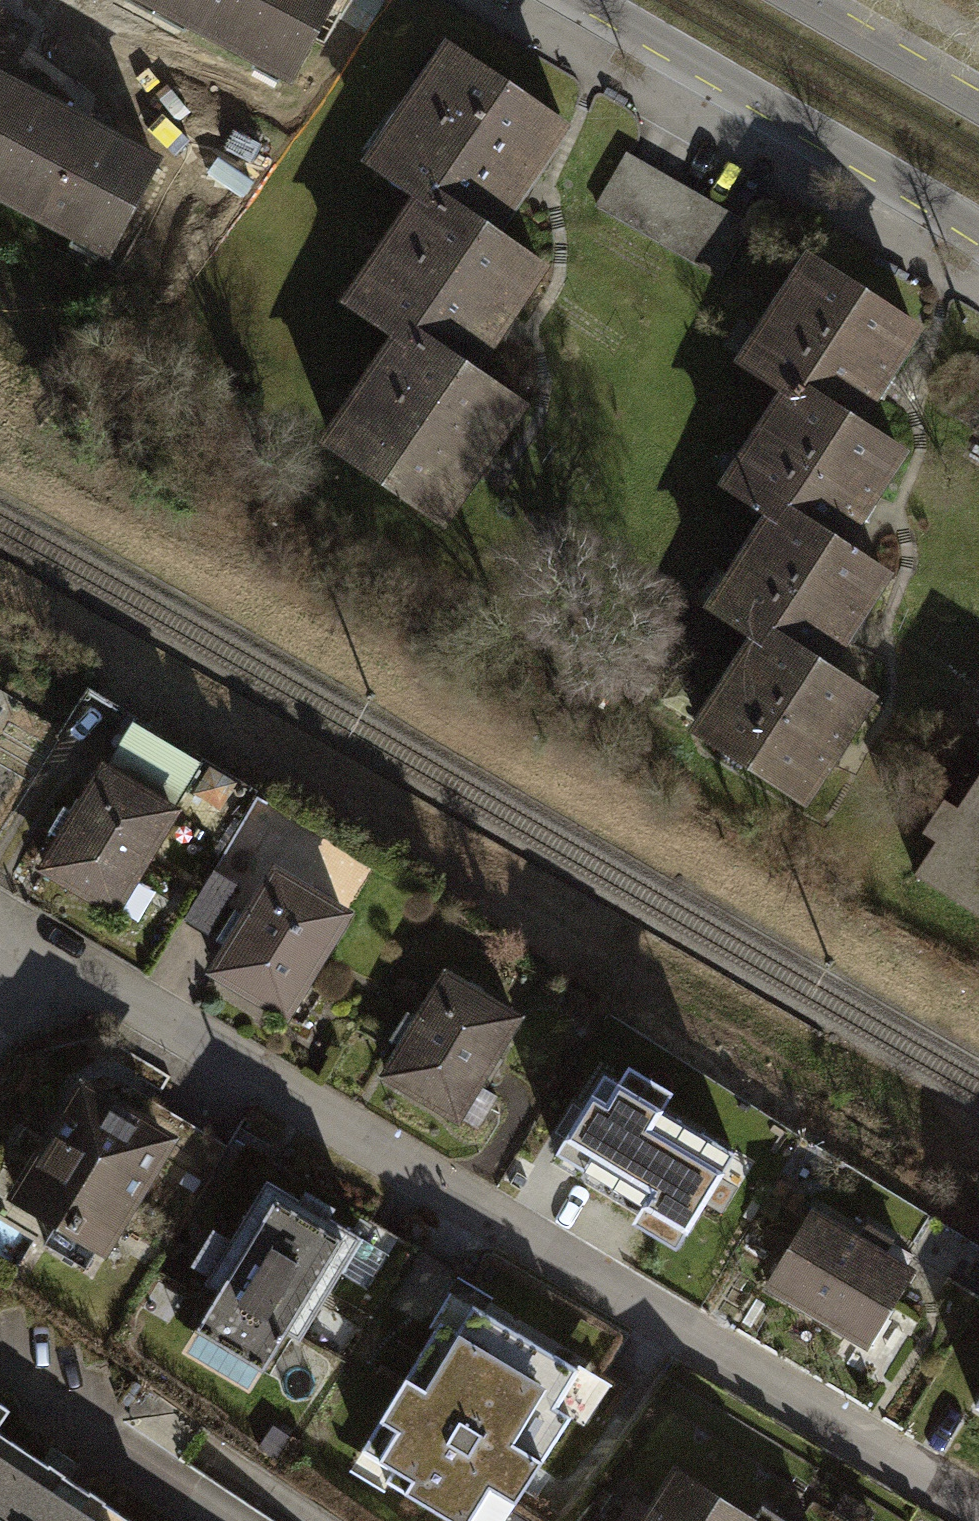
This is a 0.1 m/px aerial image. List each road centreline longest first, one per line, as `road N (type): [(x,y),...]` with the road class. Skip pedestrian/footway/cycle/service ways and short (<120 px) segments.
road 1 (residential): [(978,1506),(149,1006),(116,993),(0,975)]
road 2 (secondary): [(579,0),(978,237)]
road 3 (secondary): [(978,105),(796,0)]

